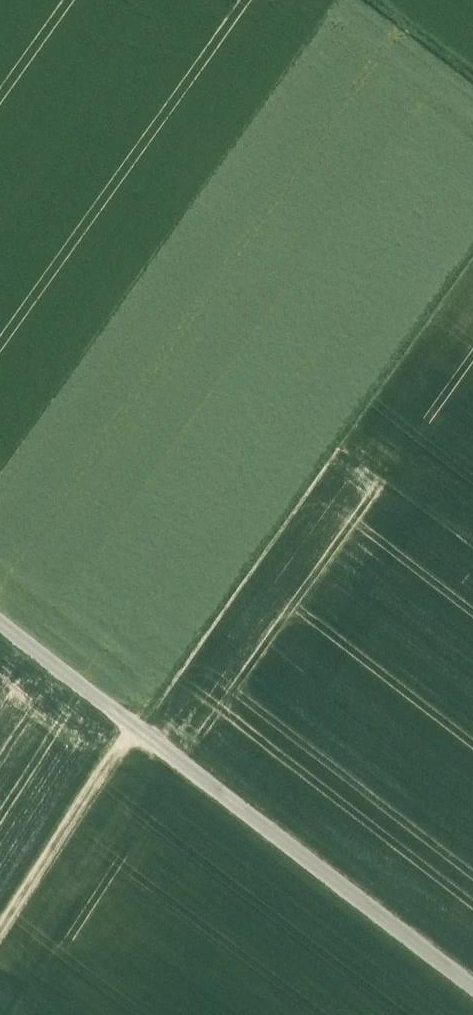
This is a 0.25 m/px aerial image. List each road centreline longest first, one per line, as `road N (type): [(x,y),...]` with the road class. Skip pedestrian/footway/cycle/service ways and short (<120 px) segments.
road 1 (unclassified): [(472,986),(0,621)]
road 2 (track): [(132,721),(472,248)]
road 3 (track): [(0,928),(134,723)]
road 4 (track): [(371,0),(472,77)]

